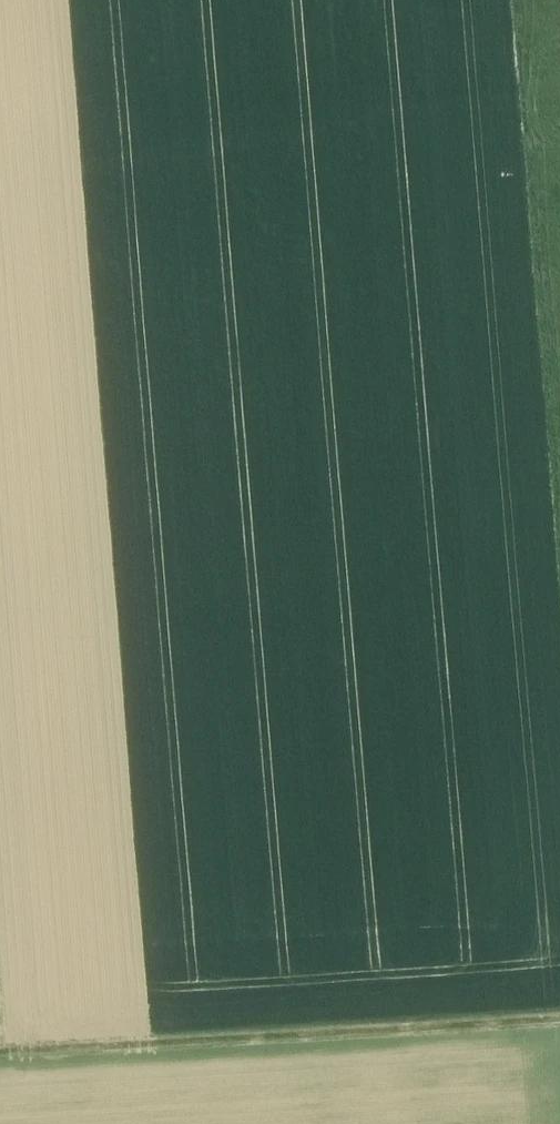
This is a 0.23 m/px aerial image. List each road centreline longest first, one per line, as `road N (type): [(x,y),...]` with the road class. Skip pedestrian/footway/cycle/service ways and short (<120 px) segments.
road 1 (track): [(559,1017),(0,1051)]

